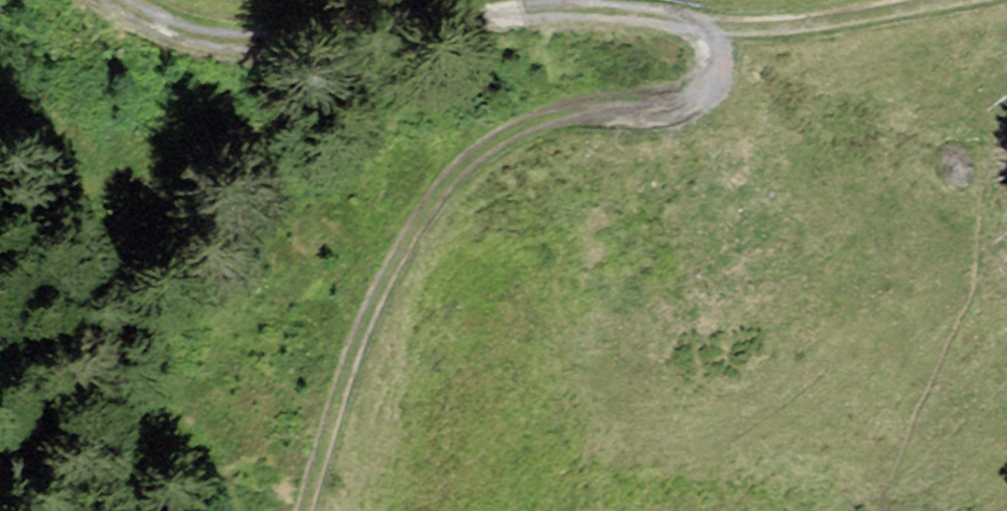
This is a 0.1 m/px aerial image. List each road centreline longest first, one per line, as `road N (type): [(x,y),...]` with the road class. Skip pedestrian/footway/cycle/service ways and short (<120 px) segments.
road 1 (track): [(299,510),(355,342),(413,222),(486,145),(560,115),(679,117),(729,79),(689,14),(529,12),(218,45),(119,0)]
road 2 (track): [(689,14),(804,25),(917,0)]

